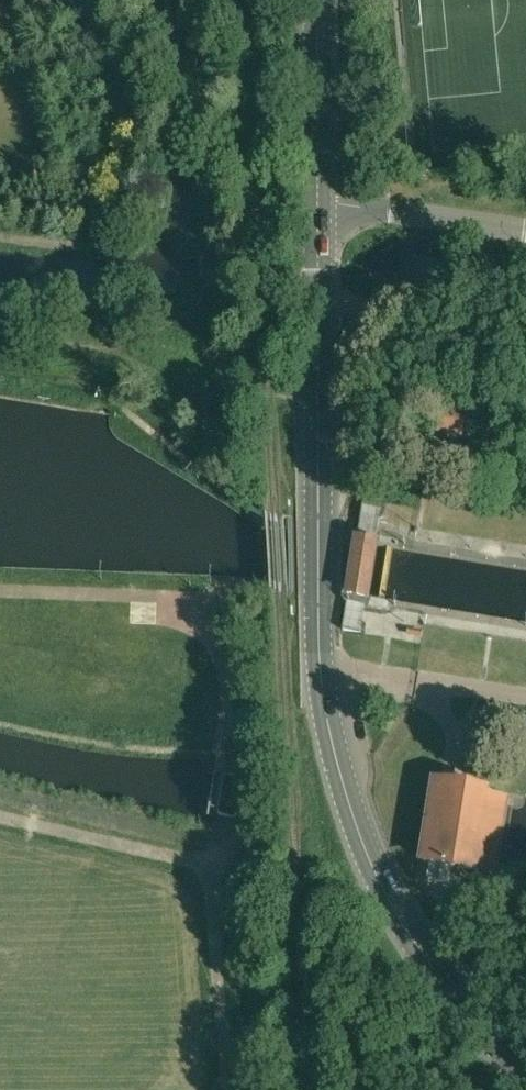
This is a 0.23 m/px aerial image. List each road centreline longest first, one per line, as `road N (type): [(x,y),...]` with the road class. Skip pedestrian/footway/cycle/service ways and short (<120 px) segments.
road 1 (tertiary): [(525,1076),(464,1008),(382,890),(336,767),(318,588),(318,203)]
road 2 (track): [(228,1089),(212,868)]
road 3 (unclassified): [(525,231),(318,203)]
road 4 (tertiary): [(318,203),(317,0)]

